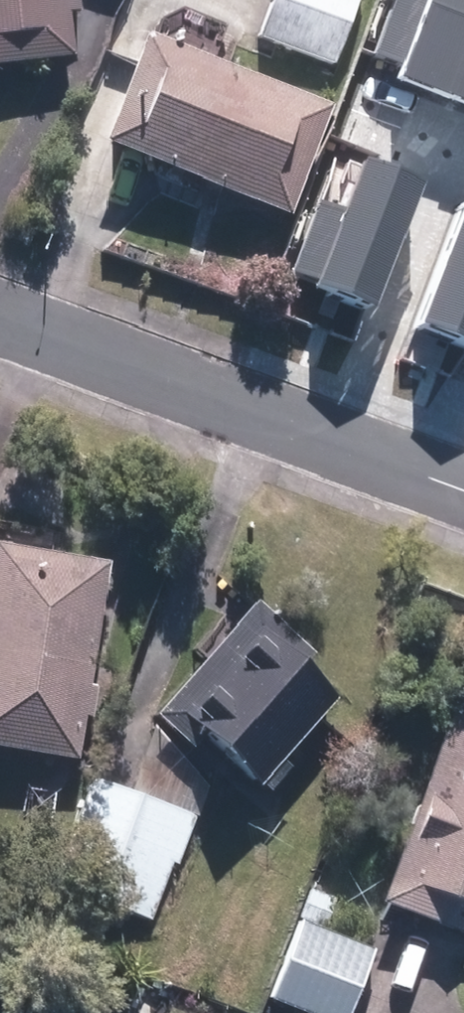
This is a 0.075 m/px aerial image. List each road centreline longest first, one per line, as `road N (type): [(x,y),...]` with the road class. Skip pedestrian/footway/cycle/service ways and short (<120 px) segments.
road 1 (residential): [(463,484),(0,302)]

